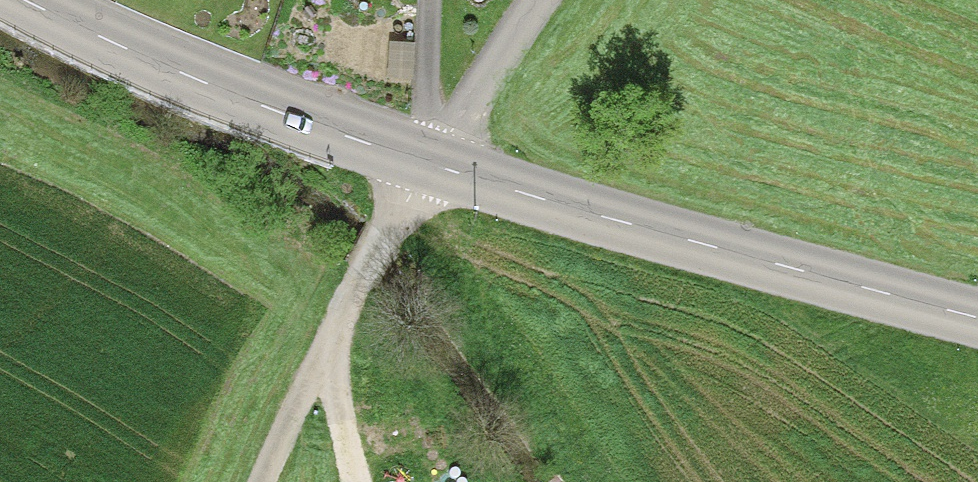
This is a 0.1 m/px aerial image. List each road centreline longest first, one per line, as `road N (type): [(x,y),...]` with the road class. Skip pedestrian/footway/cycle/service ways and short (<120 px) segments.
road 1 (tertiary): [(977,317),(430,164)]
road 2 (tertiary): [(430,164),(242,97),(27,0)]
road 3 (track): [(430,164),(387,233),(263,481)]
road 4 (residential): [(538,0),(430,164)]
road 5 (track): [(331,344),(357,481)]

